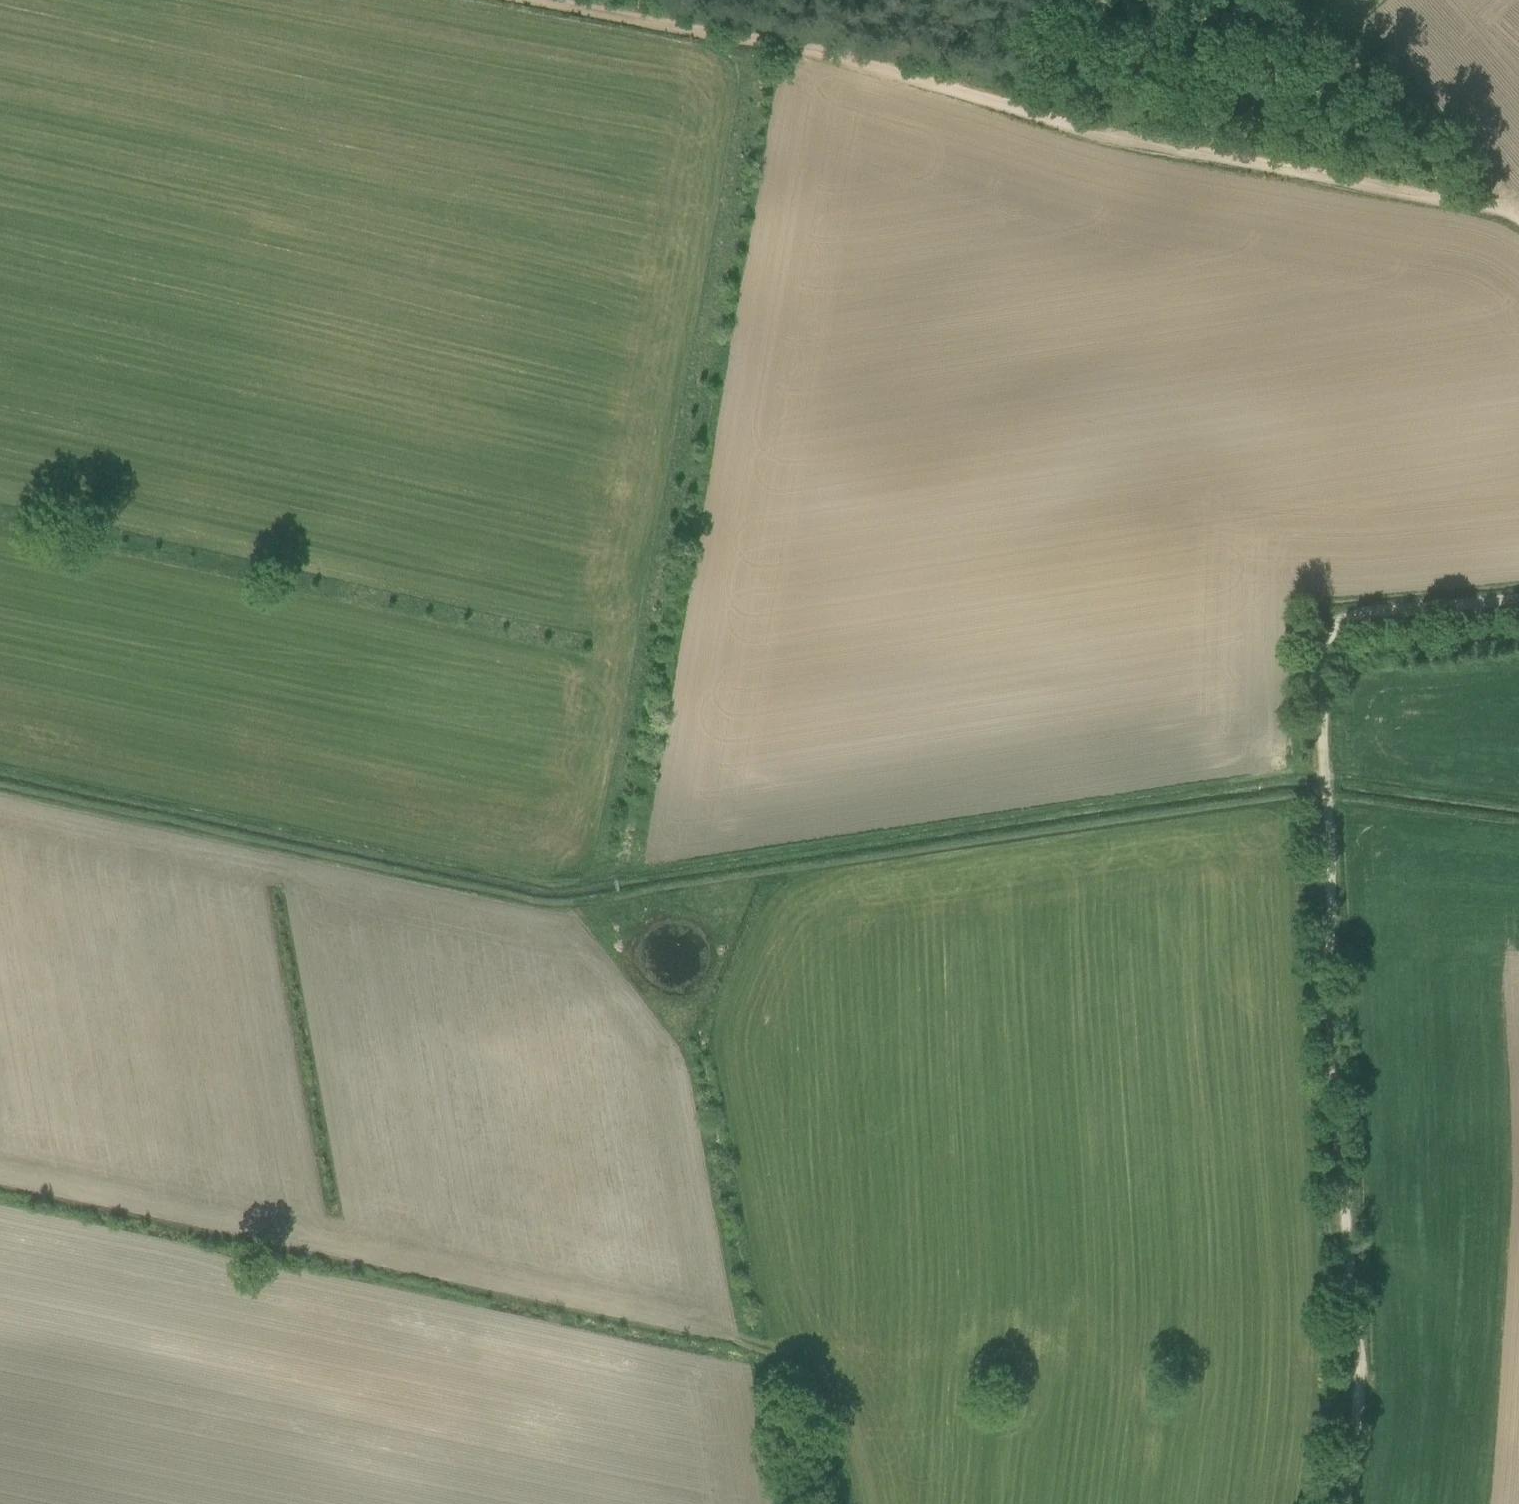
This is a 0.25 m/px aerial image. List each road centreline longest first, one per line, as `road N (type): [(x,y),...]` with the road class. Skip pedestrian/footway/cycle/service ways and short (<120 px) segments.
road 1 (track): [(1518,601),(1350,618),(1326,631),(1317,652),(1350,1467),(1345,1503)]
road 2 (track): [(547,0),(931,80),(1031,121),(1472,204),(1518,222)]

